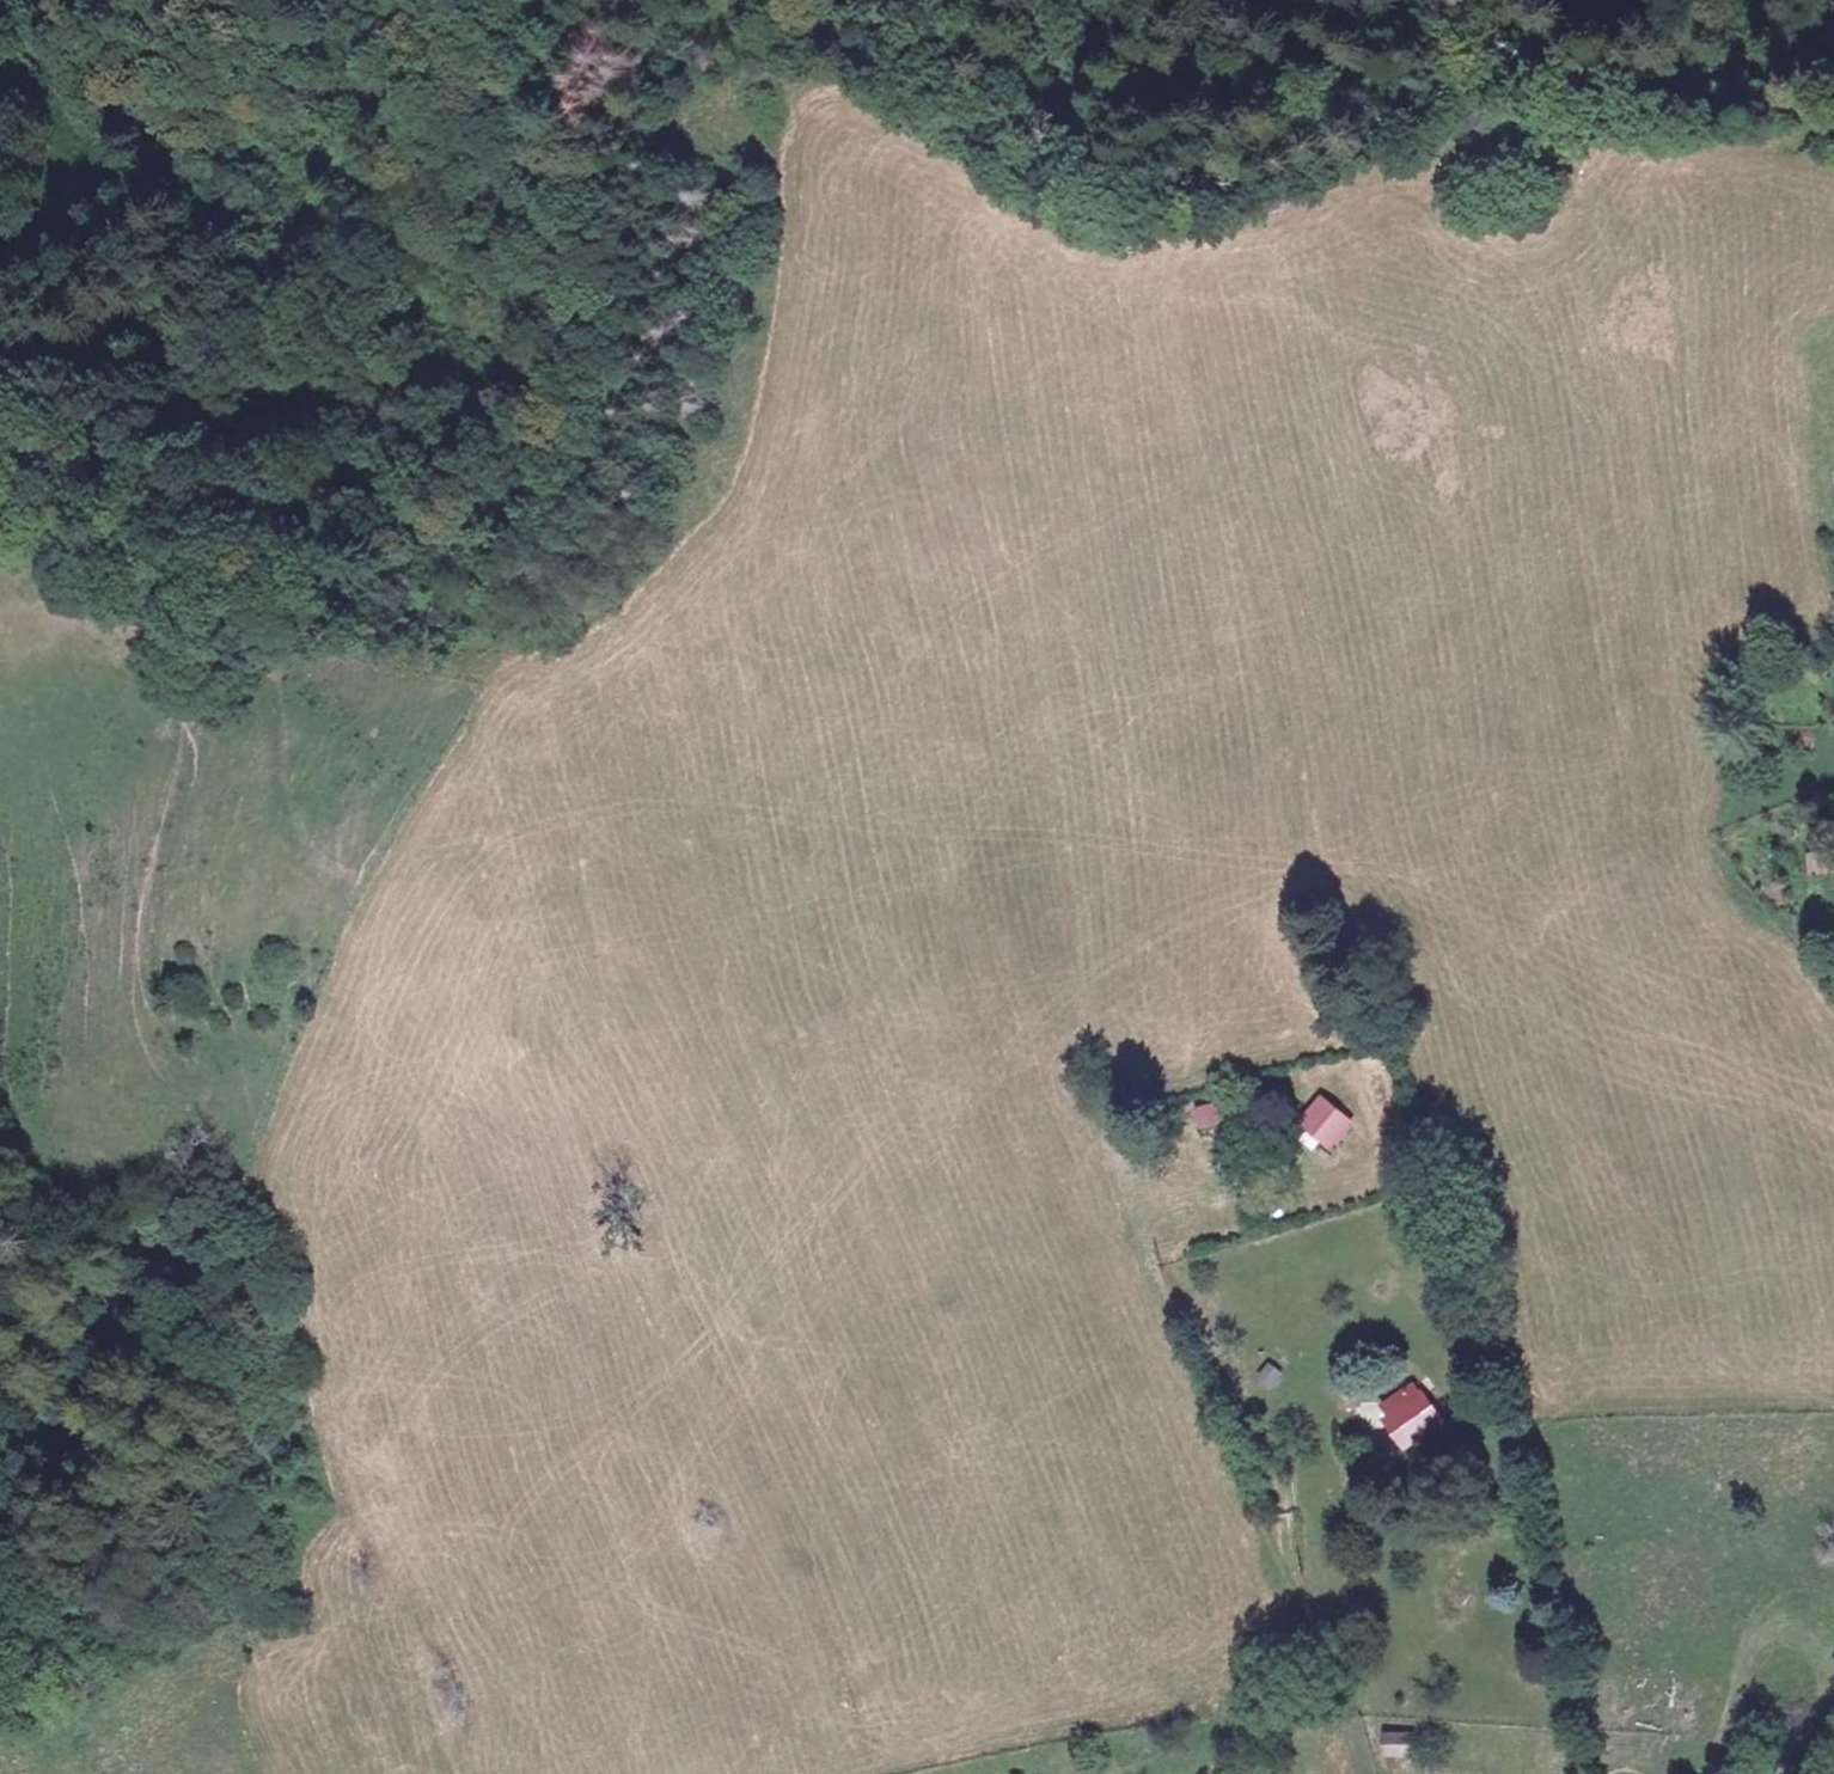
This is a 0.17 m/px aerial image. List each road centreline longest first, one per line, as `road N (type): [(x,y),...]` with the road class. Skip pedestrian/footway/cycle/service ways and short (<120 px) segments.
road 1 (track): [(1833,1223),(1765,1228),(1509,1280)]

